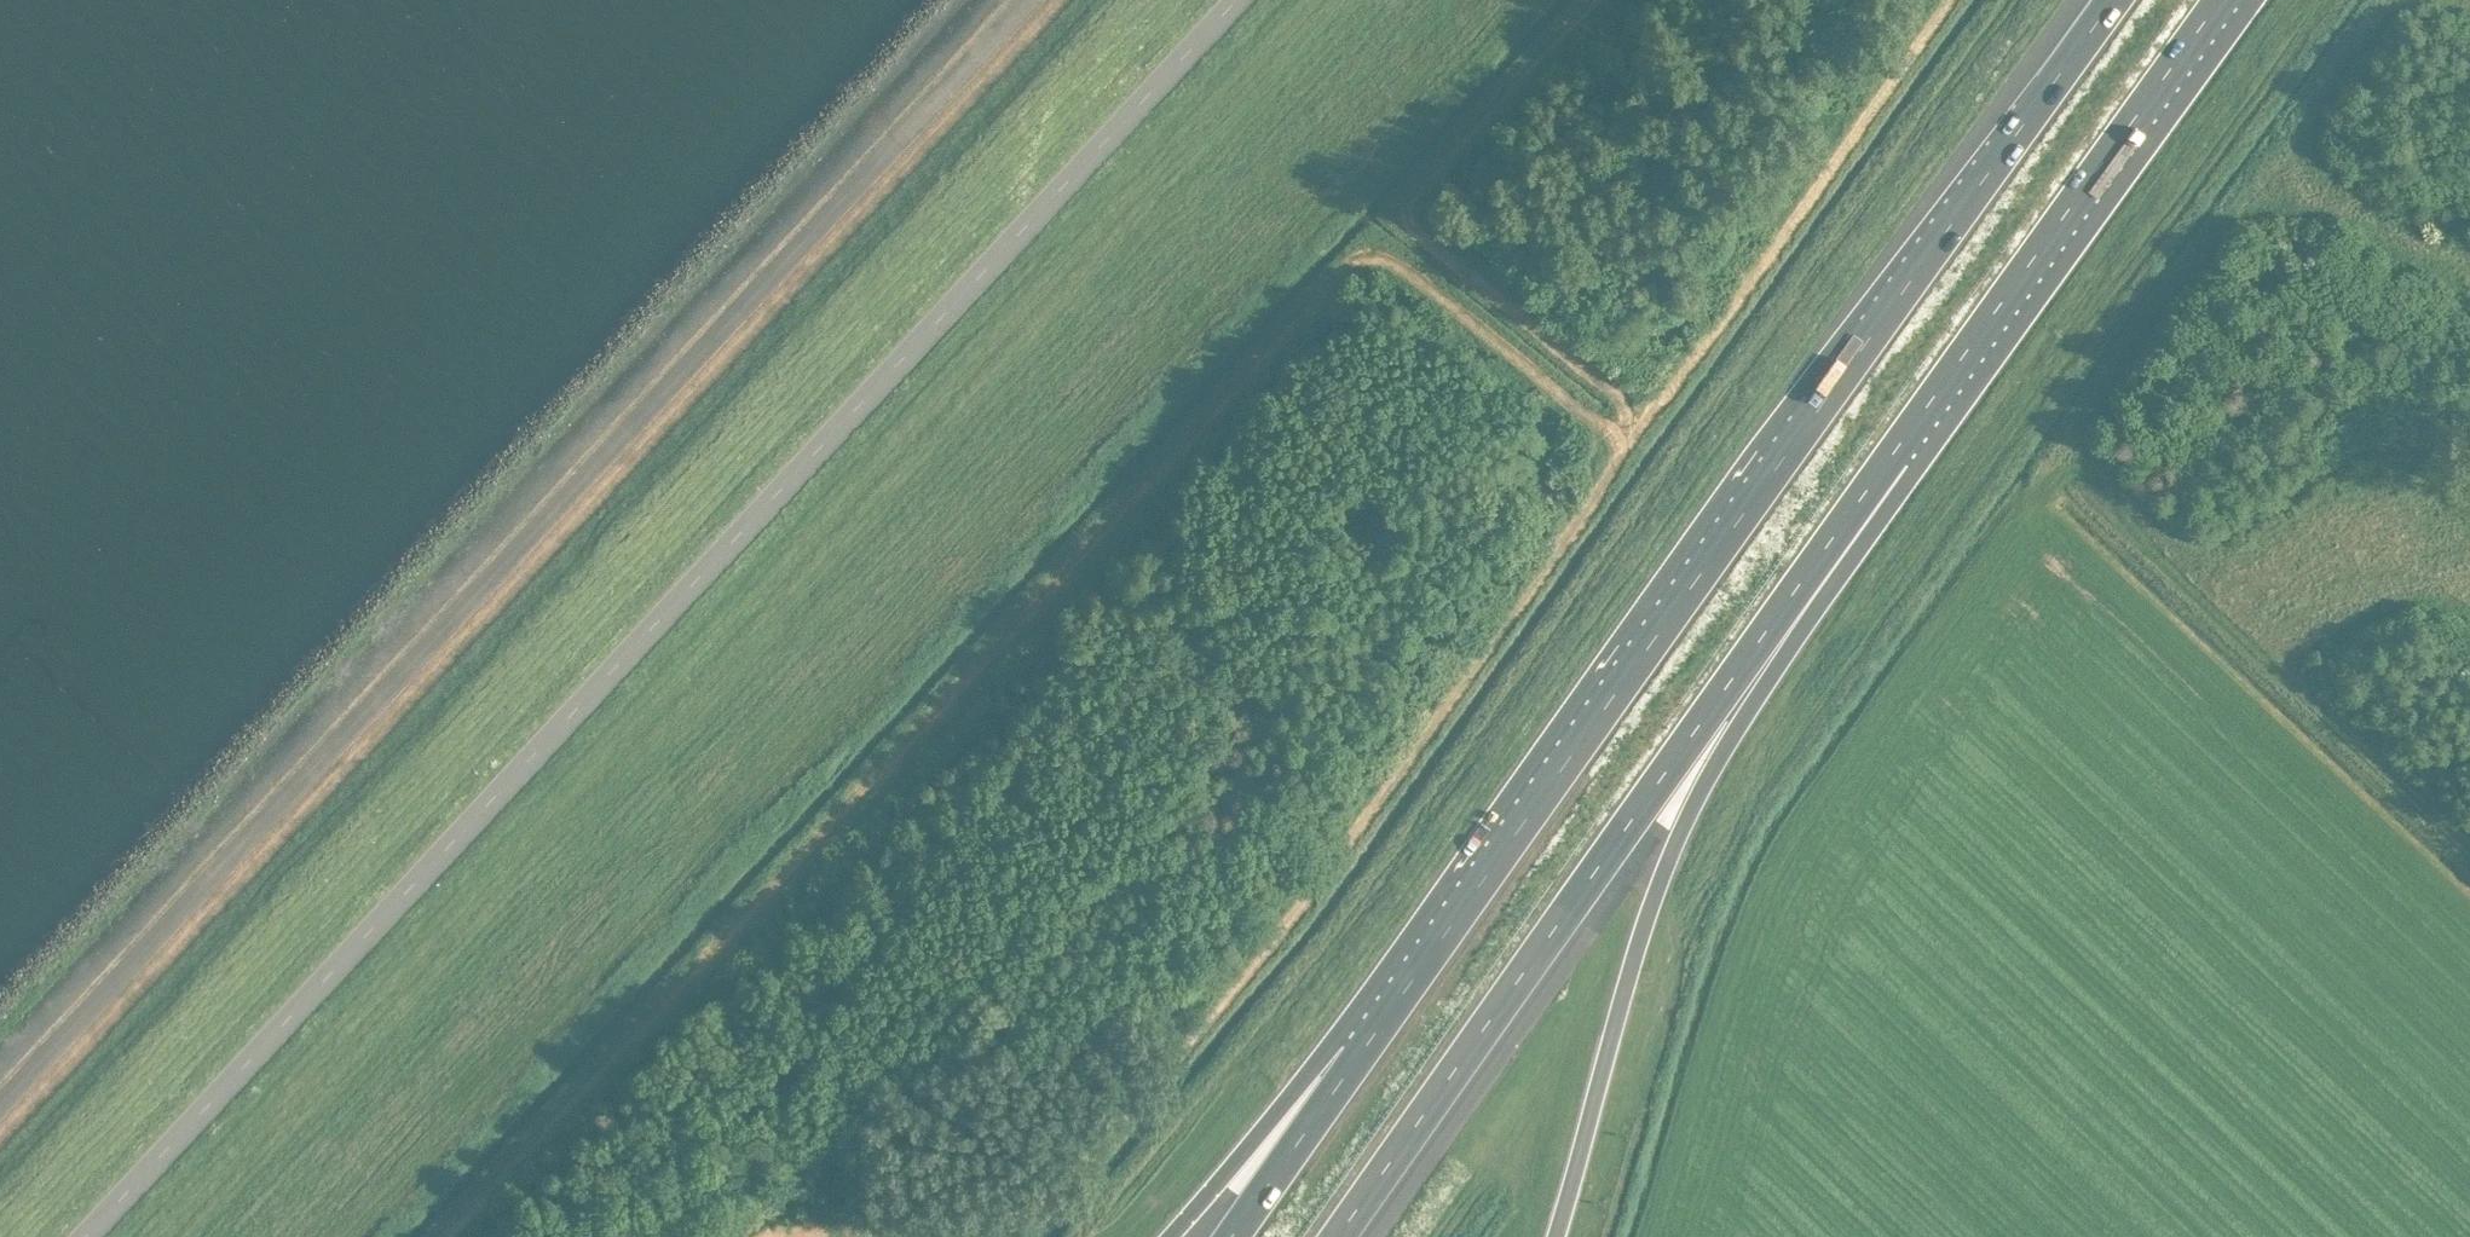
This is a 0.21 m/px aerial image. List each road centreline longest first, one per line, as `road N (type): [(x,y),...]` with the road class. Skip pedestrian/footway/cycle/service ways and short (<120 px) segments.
road 1 (tertiary): [(1226,0),(65,1236)]
road 2 (motorway): [(2101,0),(1349,1054)]
road 3 (motorway): [(1327,1236),(1887,447)]
road 4 (motorway): [(1581,1119),(1646,897),(1704,761),(1874,515),(1887,447)]
road 5 (motorway): [(1887,447),(2210,0)]
road 6 (motorway): [(1349,1054),(1234,1153),(1166,1236)]
road 7 (motorway): [(1349,1054),(1221,1236)]

